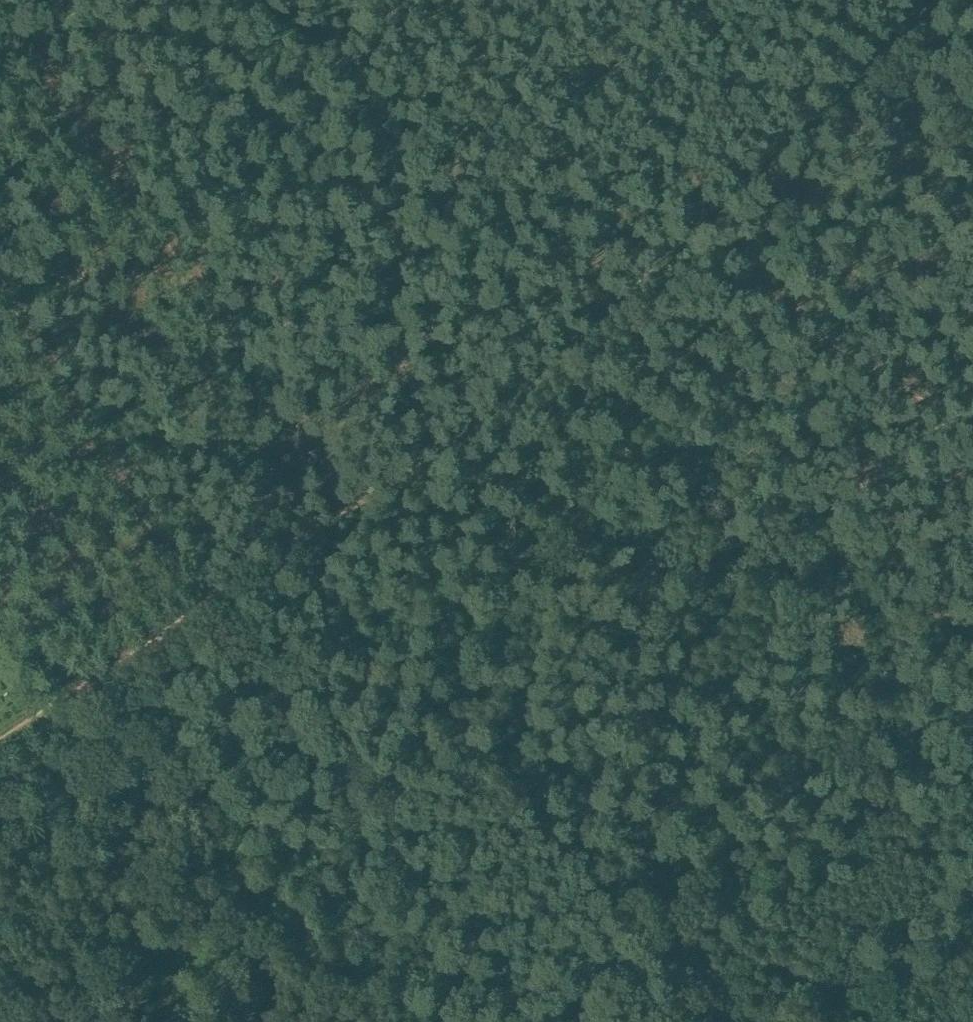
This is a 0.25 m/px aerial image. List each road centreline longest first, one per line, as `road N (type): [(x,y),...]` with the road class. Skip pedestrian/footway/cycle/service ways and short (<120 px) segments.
road 1 (track): [(934,0),(433,462),(0,742)]
road 2 (track): [(301,0),(537,366)]

